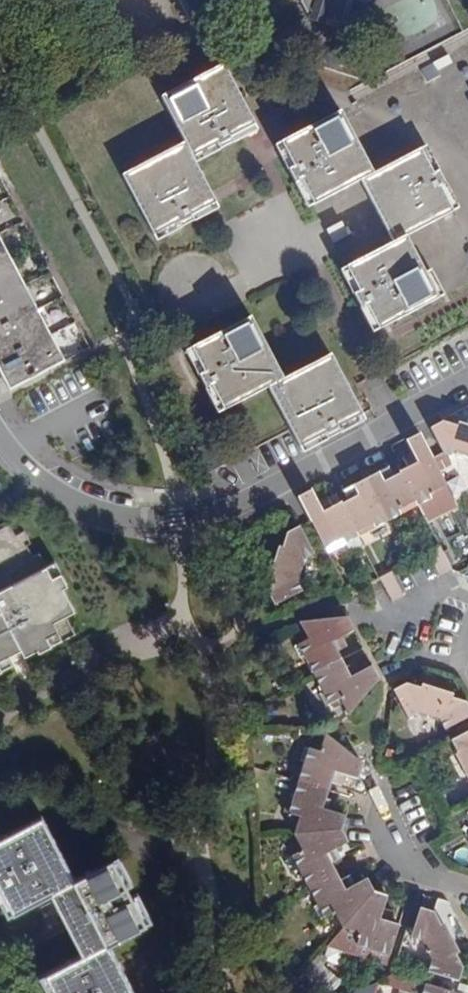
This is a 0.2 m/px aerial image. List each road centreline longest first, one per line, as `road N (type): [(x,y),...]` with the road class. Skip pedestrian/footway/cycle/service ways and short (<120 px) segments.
road 1 (residential): [(0,447),(72,506),(181,520),(281,482),(467,379)]
road 2 (residential): [(381,809),(422,879),(467,894)]

